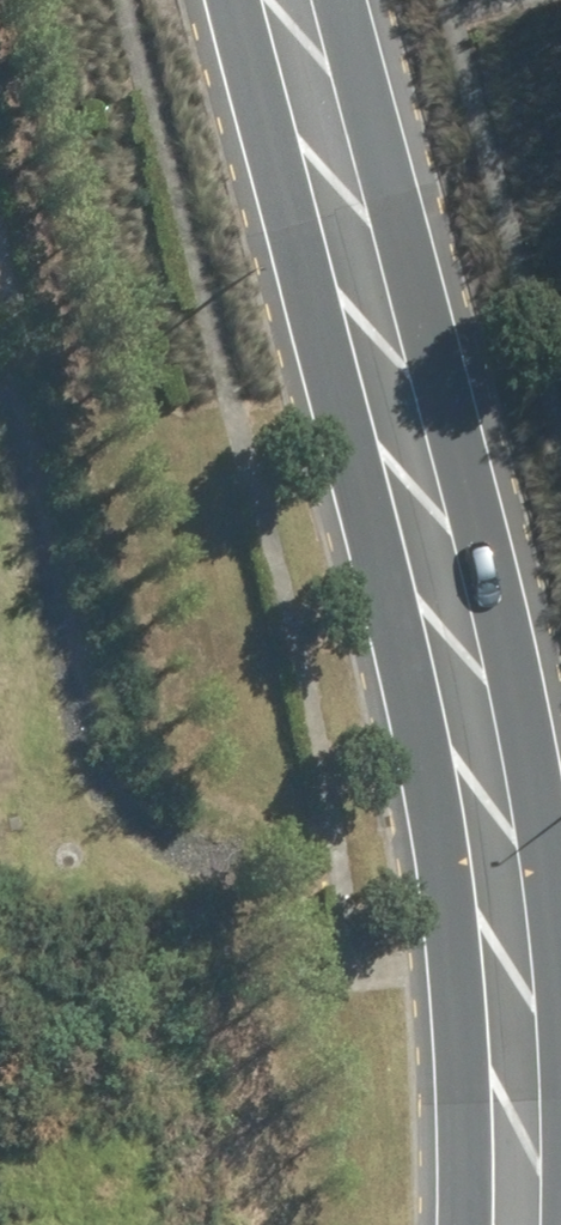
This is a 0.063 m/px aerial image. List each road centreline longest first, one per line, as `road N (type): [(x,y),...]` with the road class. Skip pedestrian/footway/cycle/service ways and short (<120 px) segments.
road 1 (tertiary): [(463,1224),(456,1057),(377,579),(242,0)]
road 2 (tertiary): [(344,0),(548,816),(560,937)]

